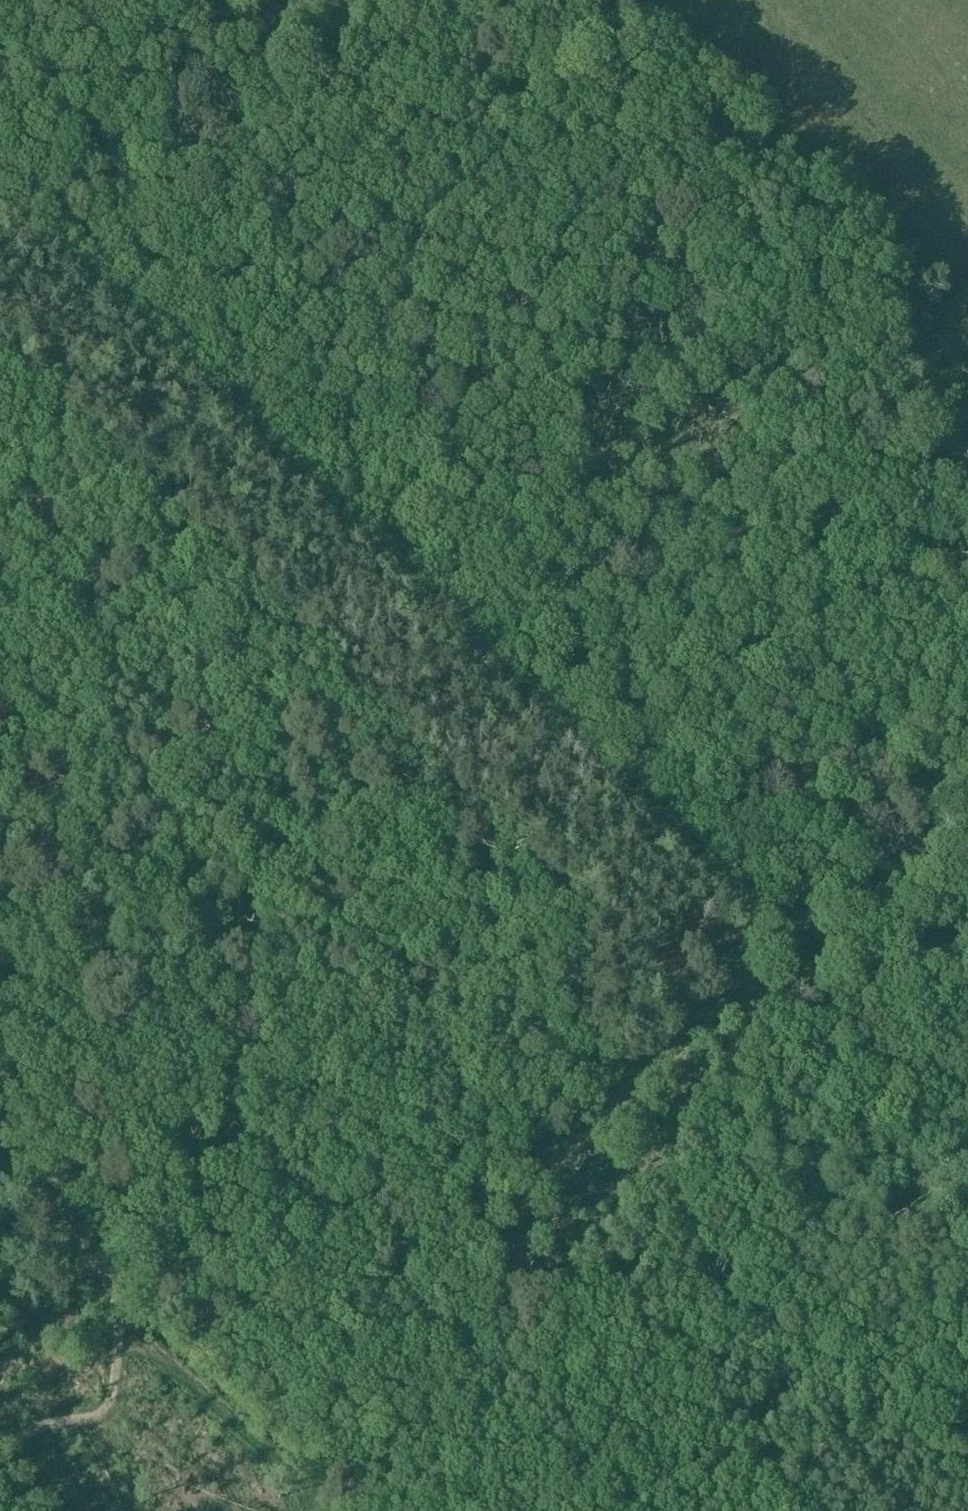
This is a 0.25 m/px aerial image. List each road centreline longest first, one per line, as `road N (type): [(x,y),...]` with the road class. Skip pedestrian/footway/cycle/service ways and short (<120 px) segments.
road 1 (track): [(0,1164),(105,1269),(118,1346),(110,1409),(36,1426),(0,1455)]
road 2 (track): [(311,1510),(284,1467),(115,1312)]

